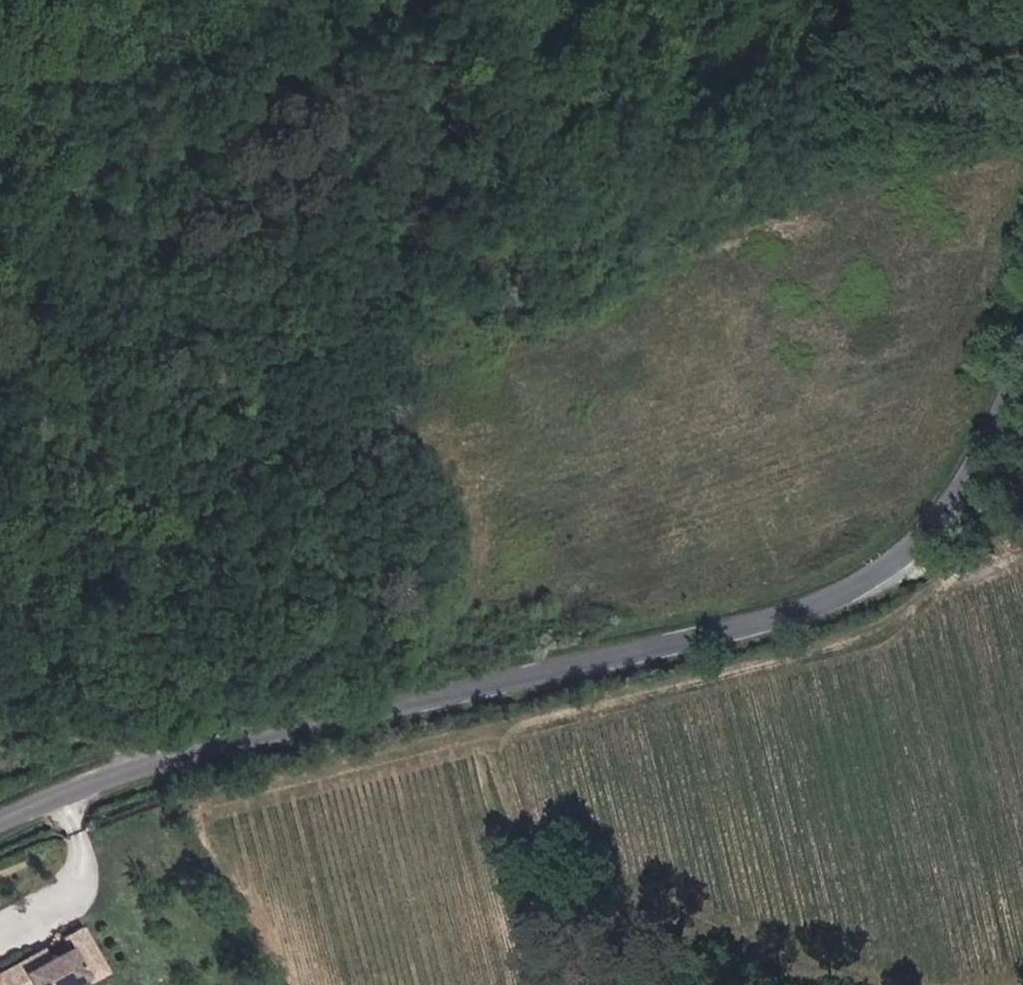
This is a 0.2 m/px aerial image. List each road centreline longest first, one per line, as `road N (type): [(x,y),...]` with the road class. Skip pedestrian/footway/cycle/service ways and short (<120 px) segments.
road 1 (unclassified): [(0,819),(260,729),(855,576),(959,499),(1022,350)]

